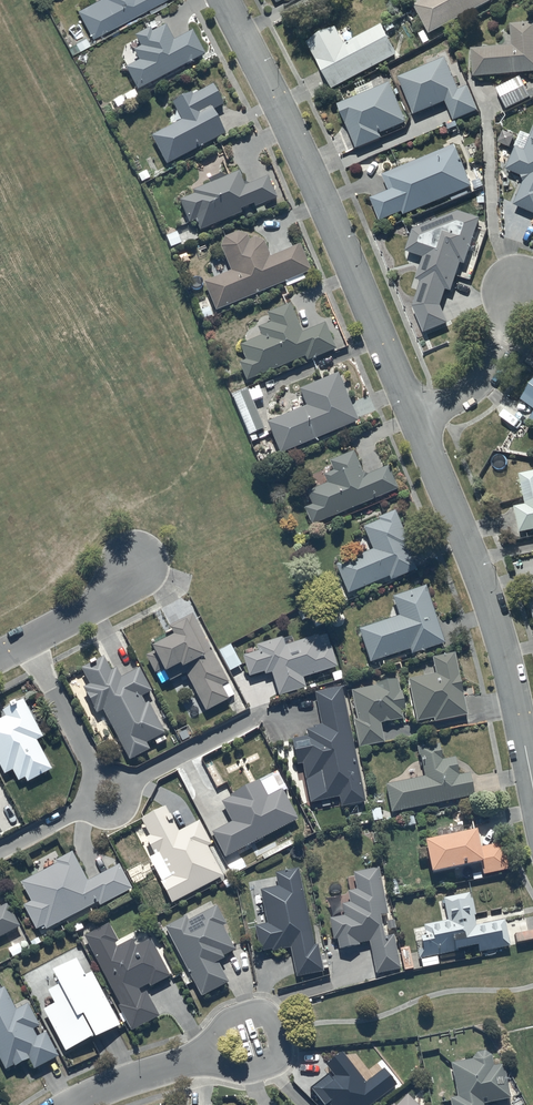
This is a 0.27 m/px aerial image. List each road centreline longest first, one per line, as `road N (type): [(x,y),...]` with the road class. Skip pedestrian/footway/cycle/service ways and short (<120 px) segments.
road 1 (residential): [(224,0),(292,129),(415,416)]
road 2 (residential): [(415,416),(489,596),(532,785)]
road 3 (residential): [(193,1061),(224,1021),(268,1013),(280,1045),(273,1063),(244,1072),(216,1067)]
road 4 (residential): [(415,416),(458,398),(486,373),(518,285)]
road 5 (residential): [(0,656),(94,605),(135,561)]
road 6 (residential): [(69,1104),(193,1061)]

